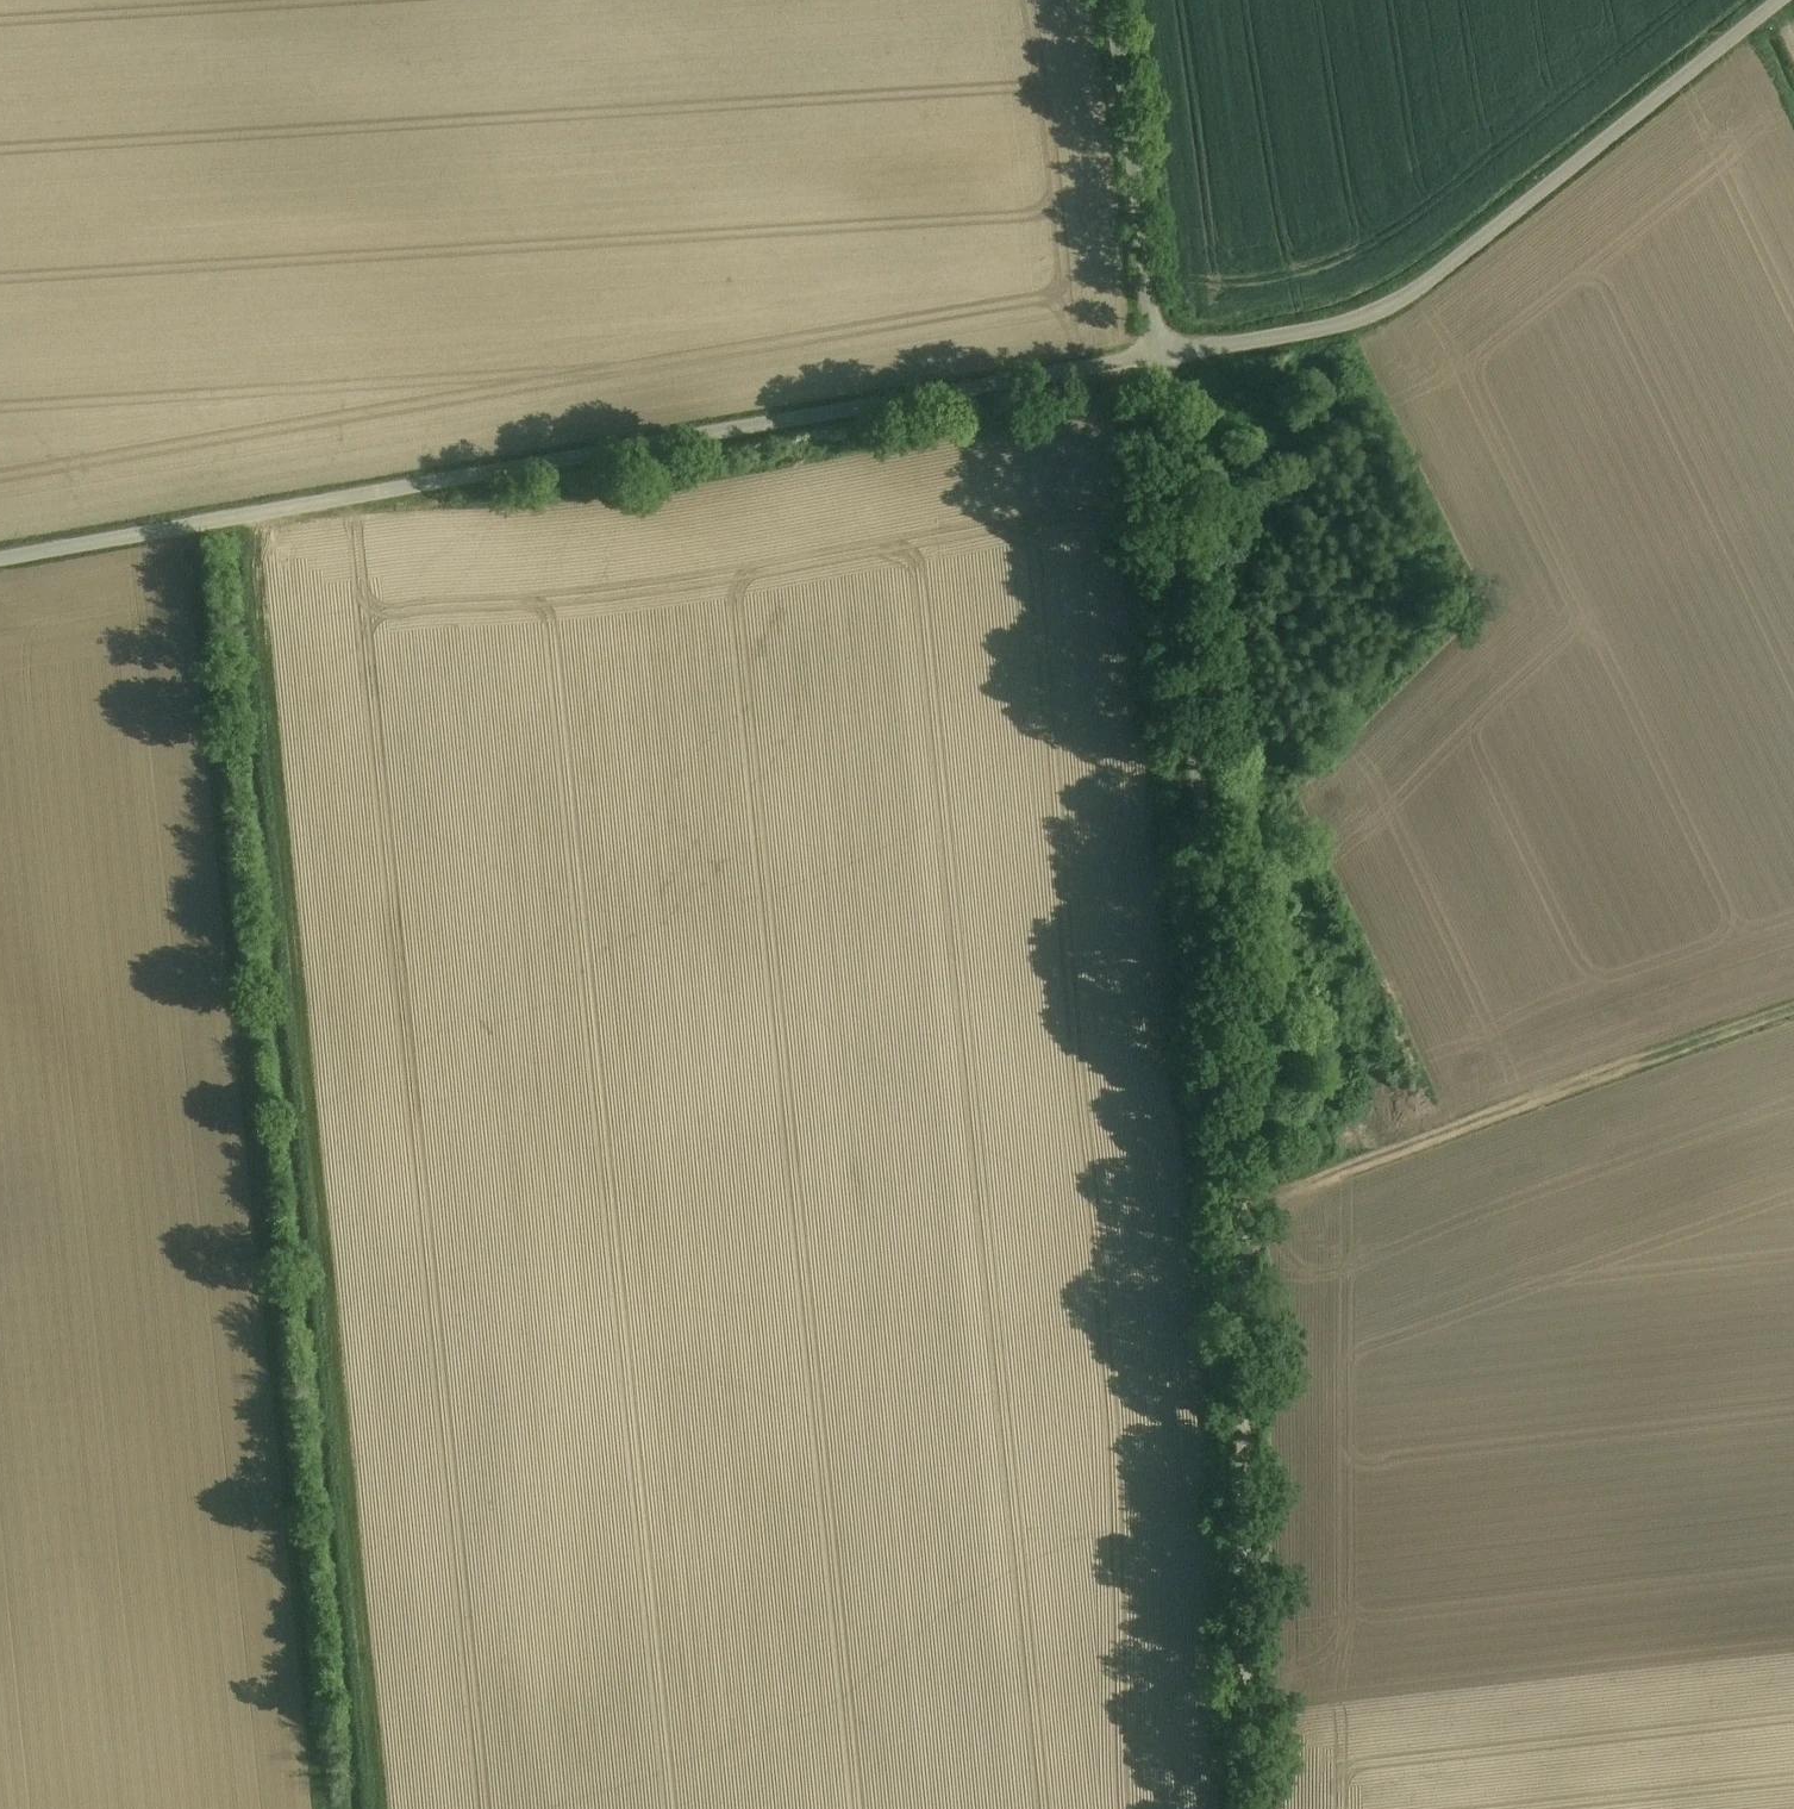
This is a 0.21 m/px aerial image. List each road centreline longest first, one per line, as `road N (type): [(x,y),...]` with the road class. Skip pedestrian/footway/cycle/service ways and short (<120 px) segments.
road 1 (unclassified): [(1231,1808),(1195,911),(1161,357)]
road 2 (unclassified): [(0,558),(1161,357)]
road 3 (unclassified): [(1161,357),(1353,322),(1422,287),(1782,0)]
road 4 (track): [(1793,1013),(1206,1207)]
road 5 (unclassified): [(1161,357),(1107,0)]

